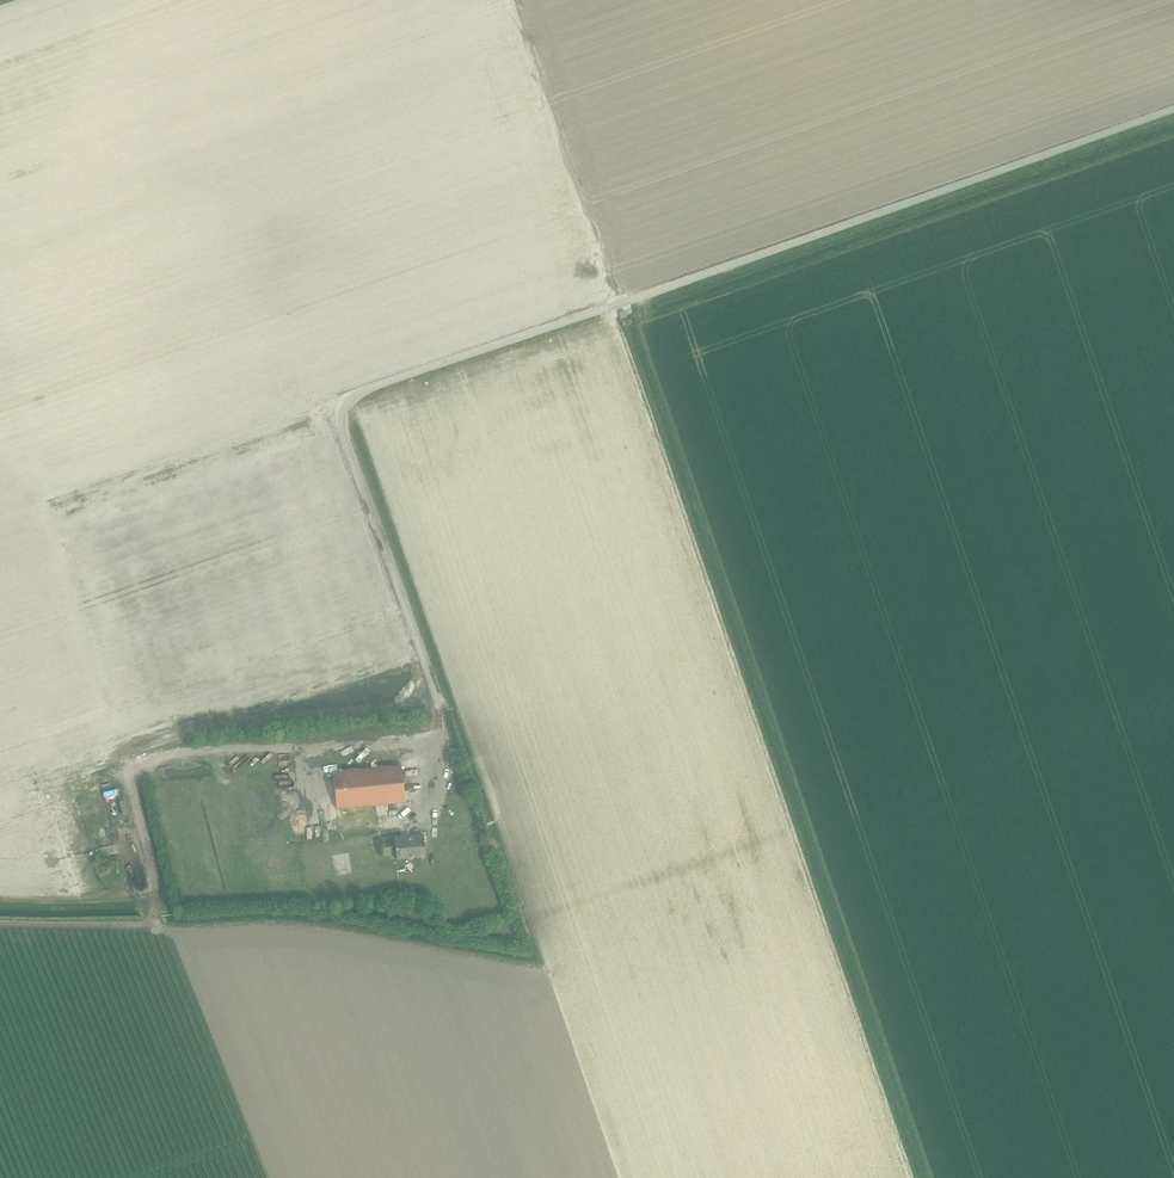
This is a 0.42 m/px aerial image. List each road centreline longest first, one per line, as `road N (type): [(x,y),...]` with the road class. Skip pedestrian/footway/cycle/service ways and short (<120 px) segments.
road 1 (unclassified): [(344,403),(1173,108)]
road 2 (track): [(0,901),(161,895)]

